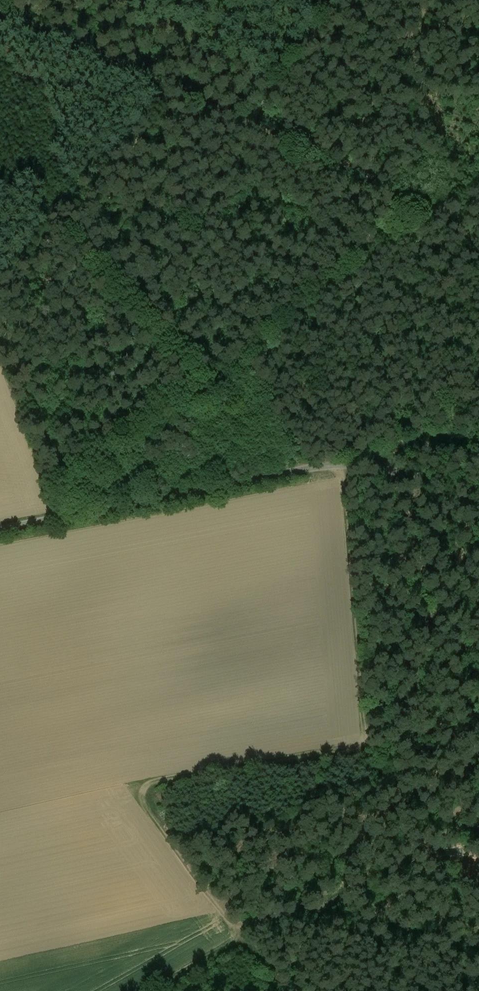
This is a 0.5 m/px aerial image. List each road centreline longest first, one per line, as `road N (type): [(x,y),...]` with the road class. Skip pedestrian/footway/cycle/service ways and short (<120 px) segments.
road 1 (residential): [(0,526),(330,461),(478,491)]
road 2 (track): [(145,990),(277,915),(478,936)]

